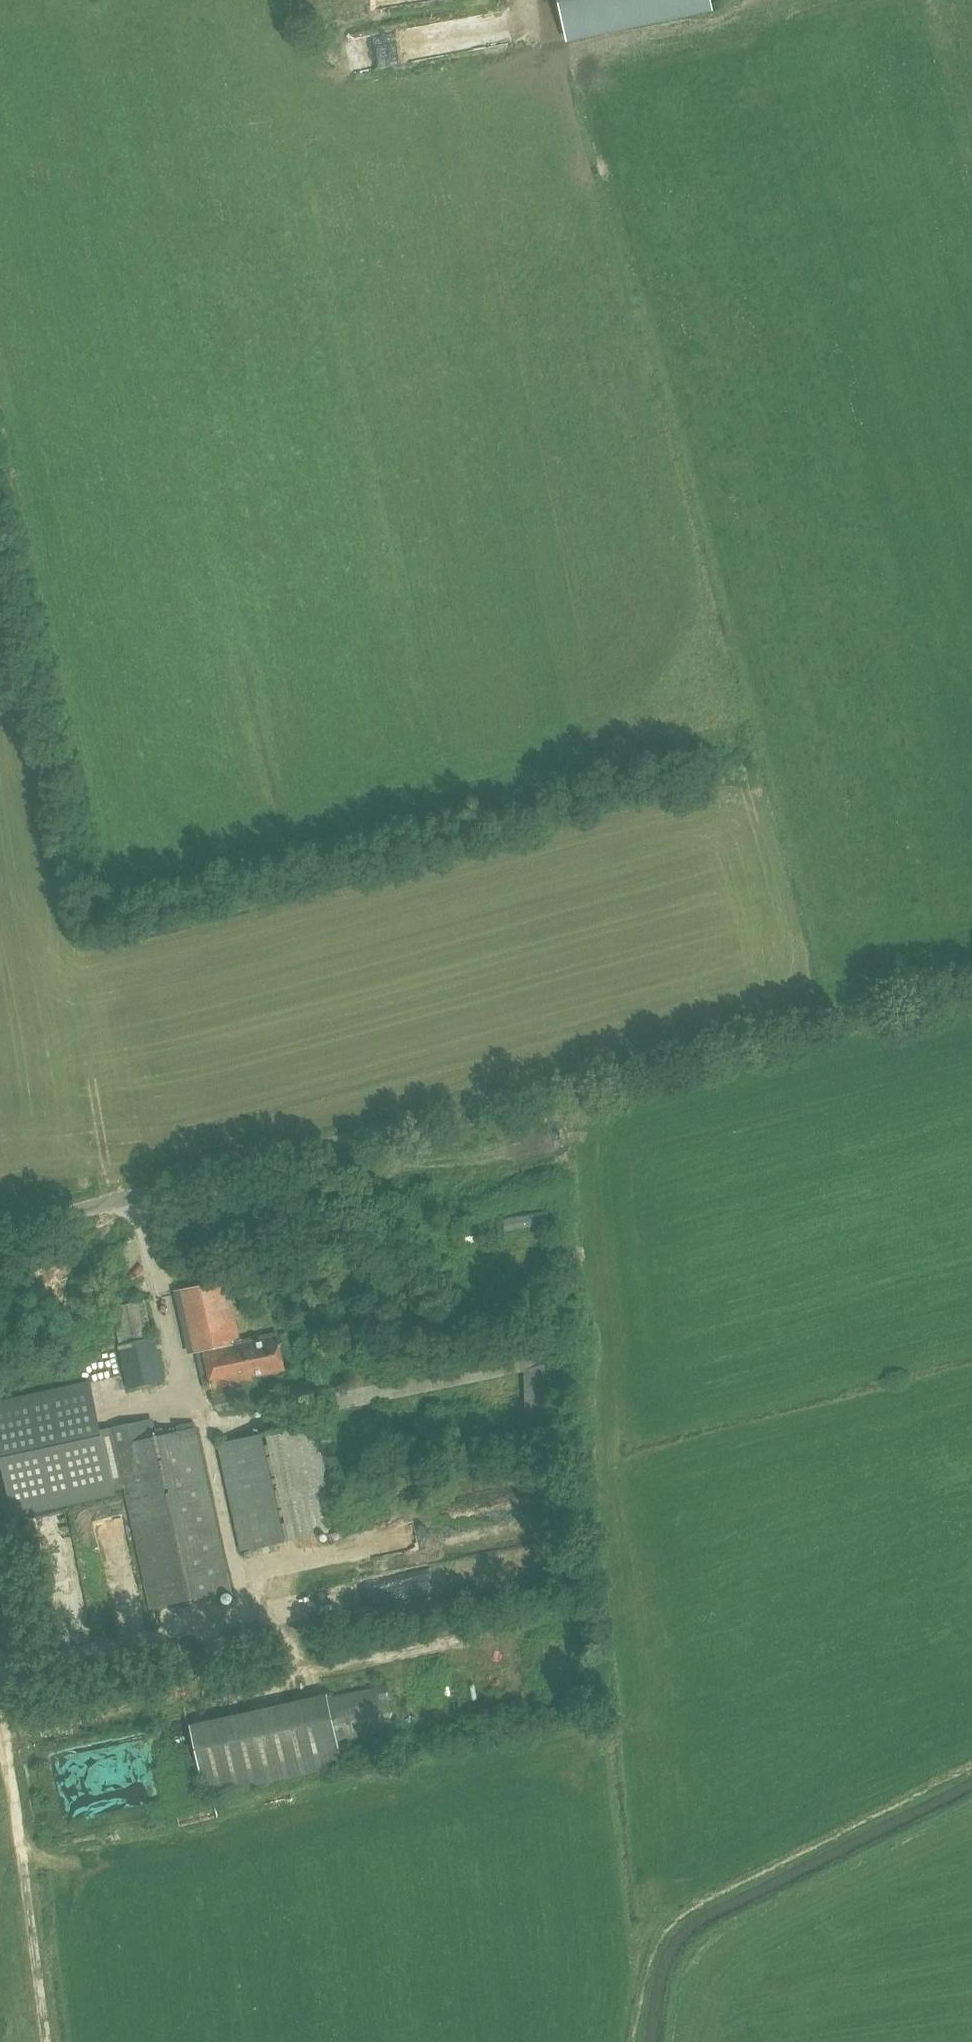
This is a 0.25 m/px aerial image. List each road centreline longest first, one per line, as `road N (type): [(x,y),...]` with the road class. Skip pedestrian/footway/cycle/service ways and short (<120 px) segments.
road 1 (unclassified): [(0,1224),(971,971)]

